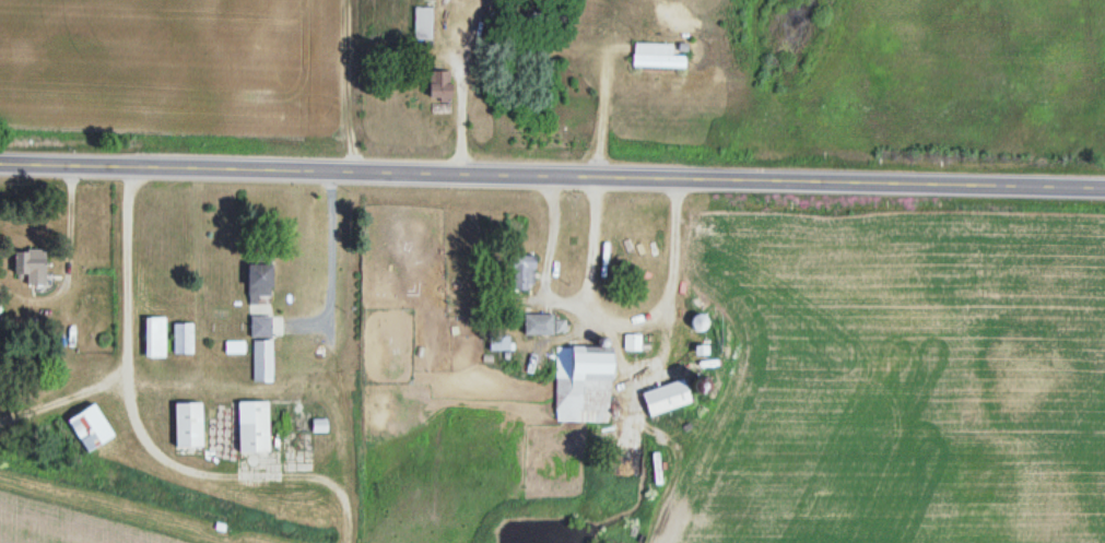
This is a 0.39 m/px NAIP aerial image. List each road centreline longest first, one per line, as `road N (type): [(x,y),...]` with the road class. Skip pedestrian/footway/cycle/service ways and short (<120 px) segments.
road 1 (residential): [(1104,190),(0,163)]

